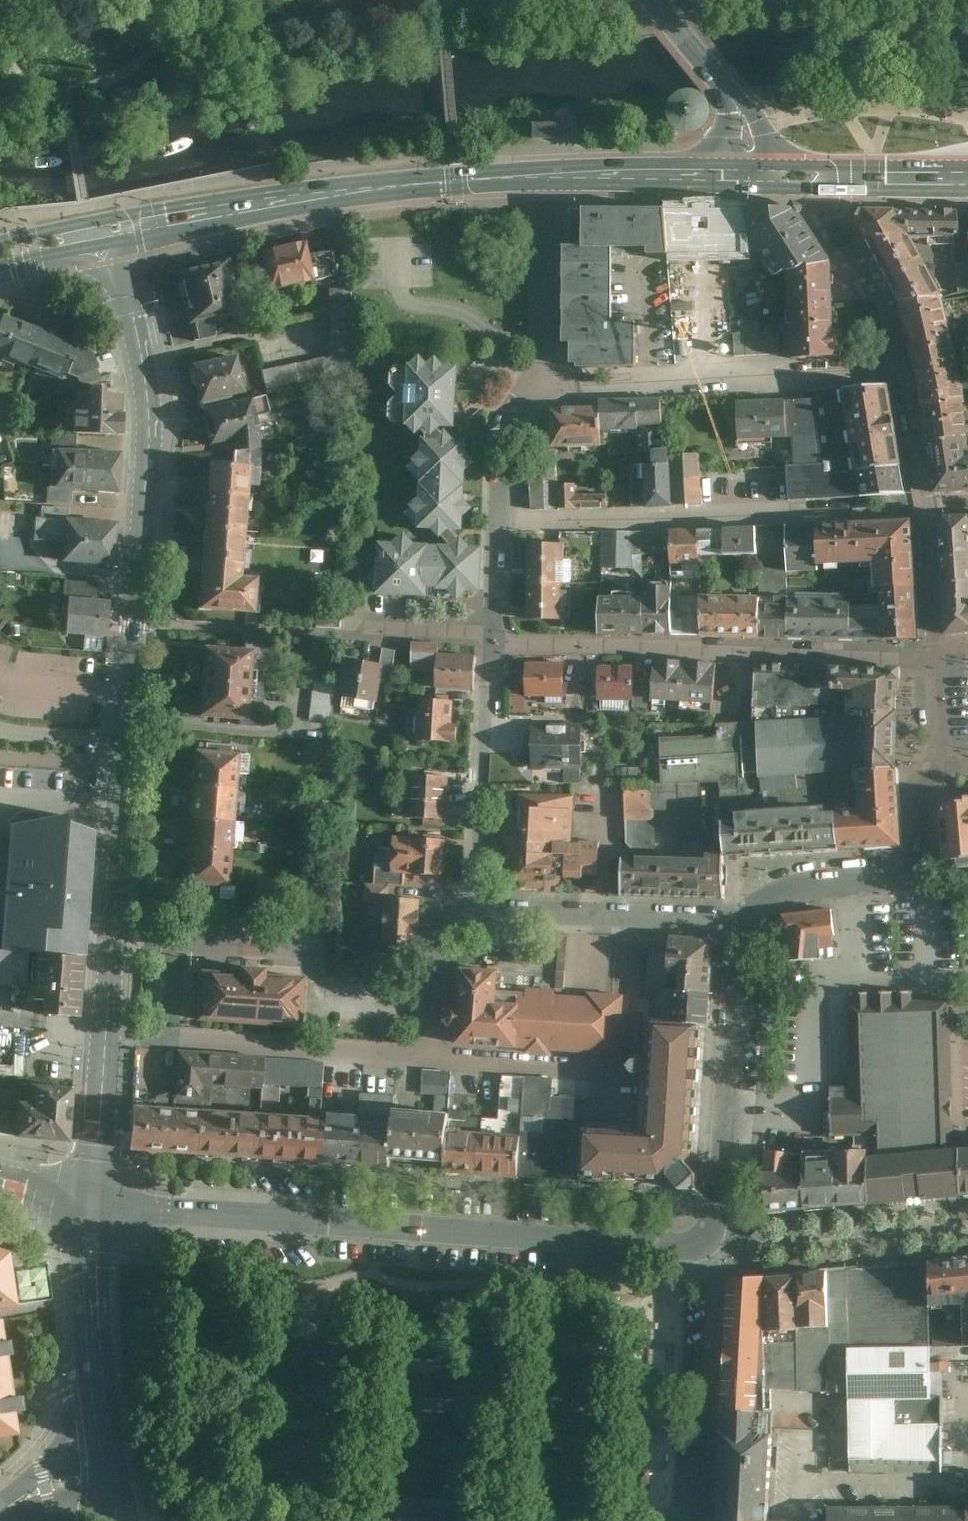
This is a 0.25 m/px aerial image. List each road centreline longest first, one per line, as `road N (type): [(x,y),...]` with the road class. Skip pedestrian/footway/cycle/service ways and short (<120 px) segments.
road 1 (residential): [(97,1202),(705,1241)]
road 2 (tertiary): [(125,741),(151,421),(121,235)]
road 3 (tertiary): [(551,175),(345,194),(121,235)]
road 4 (residential): [(927,509),(566,518)]
road 5 (residential): [(877,654),(525,643)]
road 6 (residential): [(108,1034),(435,1055)]
road 7 (residential): [(747,924),(728,1143),(705,1241)]
road 8 (residential): [(856,377),(541,388)]
road 9 (tertiary): [(108,1034),(125,741)]
road 10 (residential): [(705,1241),(702,1520)]
road 11 (residential): [(494,640),(480,914)]
road 12 (residential): [(480,914),(747,924)]
road 13 (residential): [(827,178),(834,226),(885,303),(905,376)]
road 14 (residential): [(551,175),(541,388)]
road 15 (tertiary): [(93,1259),(108,1465)]
road 16 (tertiary): [(754,177),(551,175)]
road 17 (residential): [(929,882),(802,891),(764,904),(747,924)]
road 18 (tertiary): [(664,13),(745,117),(754,177)]
road 19 (tertiary): [(97,1202),(108,1034)]
road 20 (residential): [(480,914),(457,917),(444,938),(435,1055)]
road 21 (residential): [(435,1055),(592,1073)]
road 22 (residential): [(927,509),(937,654)]
road 23 (residential): [(541,388),(506,433),(499,519)]
road 24 (tertiary): [(967,179),(827,178)]
road 25 (residential): [(494,640),(356,634)]
road 26 (residential): [(905,376),(927,509)]
road 27 (residential): [(125,741),(0,732)]
road 28 (tertiary): [(121,235),(0,259)]
road 29 (residential): [(499,519),(494,640)]

